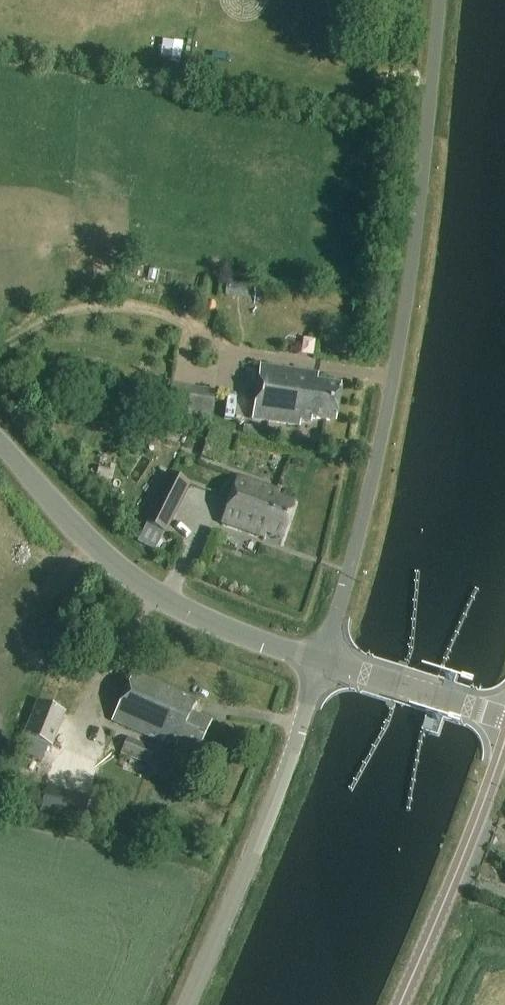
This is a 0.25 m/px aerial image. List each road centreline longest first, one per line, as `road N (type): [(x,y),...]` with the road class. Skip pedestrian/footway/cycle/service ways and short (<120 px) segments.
road 1 (unclassified): [(321,661),(374,466),(416,241),(440,0)]
road 2 (unclassified): [(321,661),(246,637),(105,558),(0,443)]
road 3 (unclassified): [(187,1004),(289,767),(321,661)]
road 4 (unclassified): [(399,1004),(504,743)]
road 5 (unclassified): [(504,720),(321,661)]

